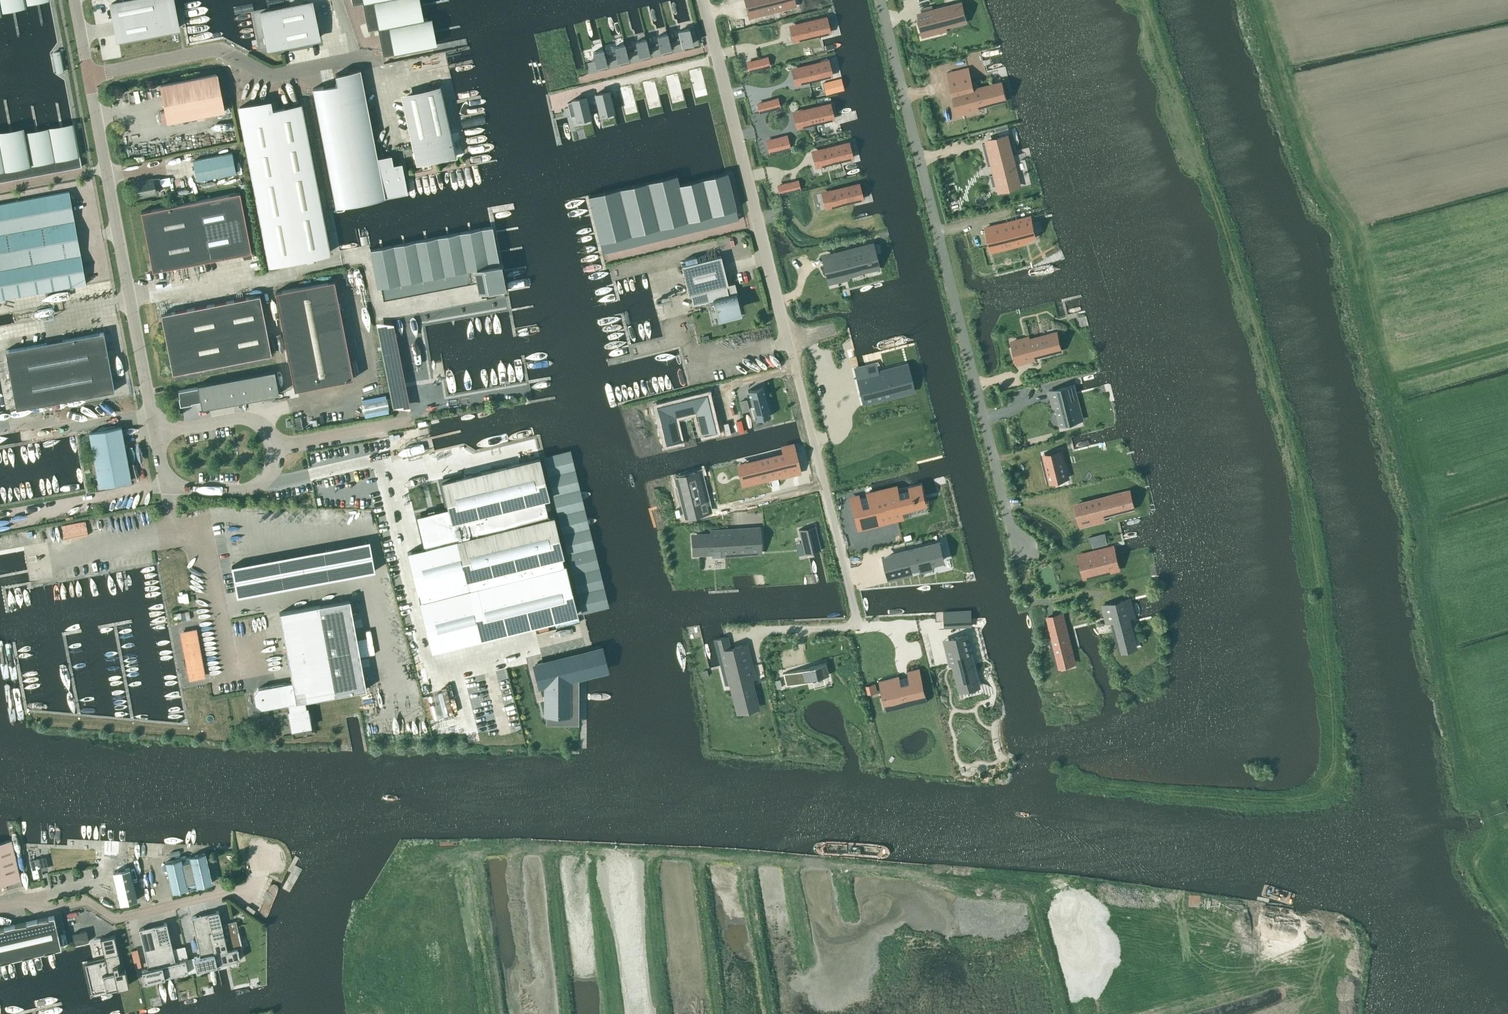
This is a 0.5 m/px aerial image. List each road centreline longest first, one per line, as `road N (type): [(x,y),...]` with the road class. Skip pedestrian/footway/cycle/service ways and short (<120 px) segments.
road 1 (residential): [(882,0),(1017,553)]
road 2 (unclassified): [(89,77),(155,432)]
road 3 (residential): [(790,347),(704,0)]
road 4 (unclassified): [(89,77),(218,50),(272,78),(373,57)]
road 5 (residential): [(790,347),(859,626)]
road 6 (unclassified): [(155,432),(242,417),(267,426),(275,445),(267,479),(253,487),(165,482)]
road 7 (unclassified): [(0,908),(82,901),(114,920),(252,887)]

